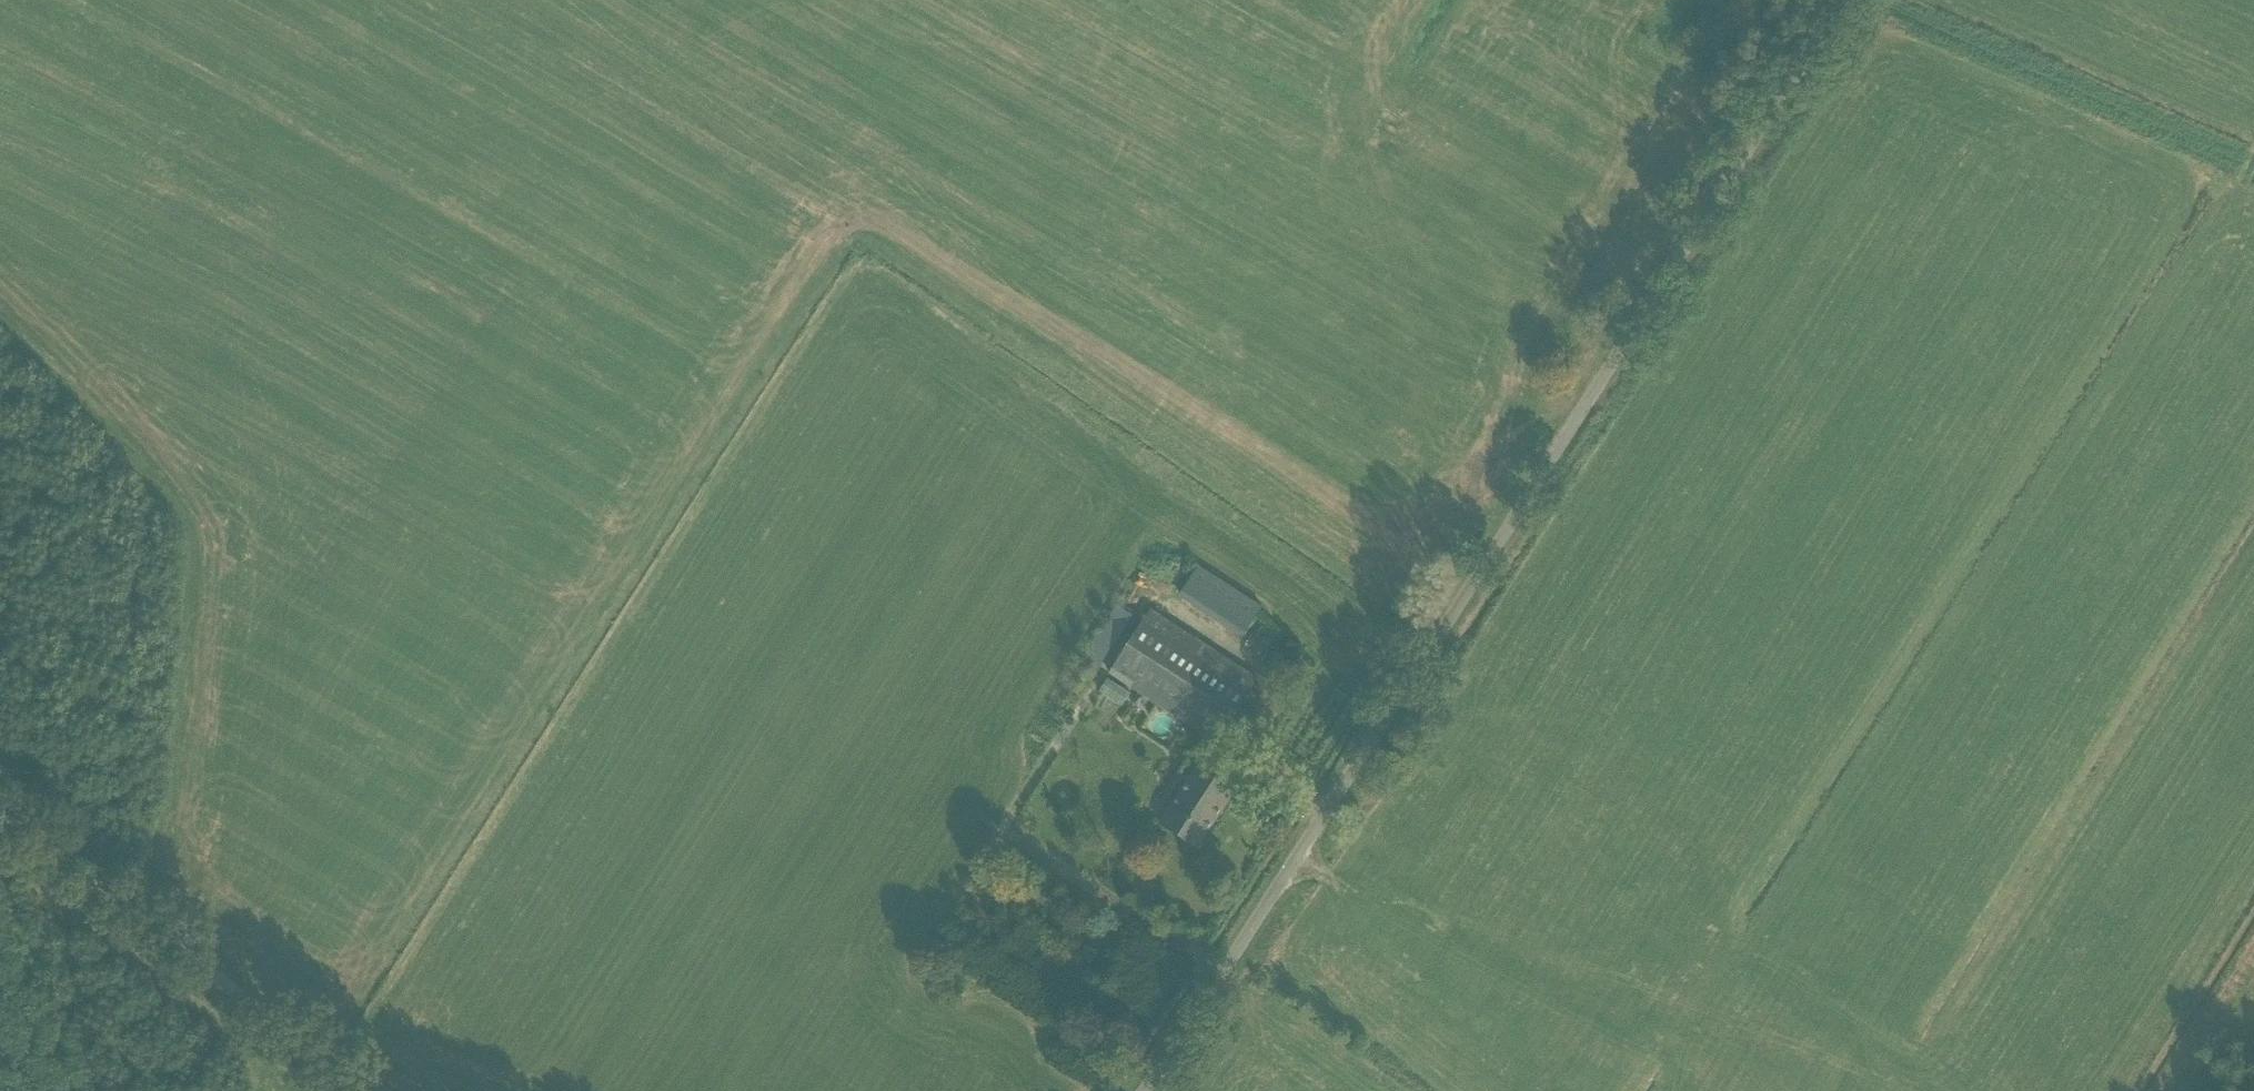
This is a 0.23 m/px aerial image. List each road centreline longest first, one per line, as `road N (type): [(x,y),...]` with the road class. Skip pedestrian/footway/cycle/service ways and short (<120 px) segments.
road 1 (unclassified): [(1848,0),(1140,1090)]
road 2 (unclassified): [(361,1090),(107,895),(0,823)]

